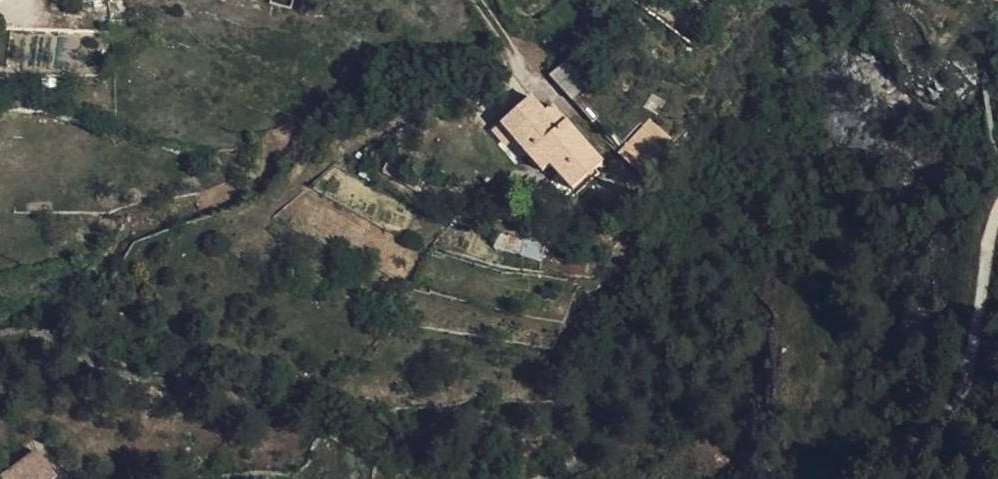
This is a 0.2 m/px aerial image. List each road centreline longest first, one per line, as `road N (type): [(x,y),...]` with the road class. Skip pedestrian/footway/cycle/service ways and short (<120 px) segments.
road 1 (track): [(874,478),(934,435),(967,393),(997,219)]

